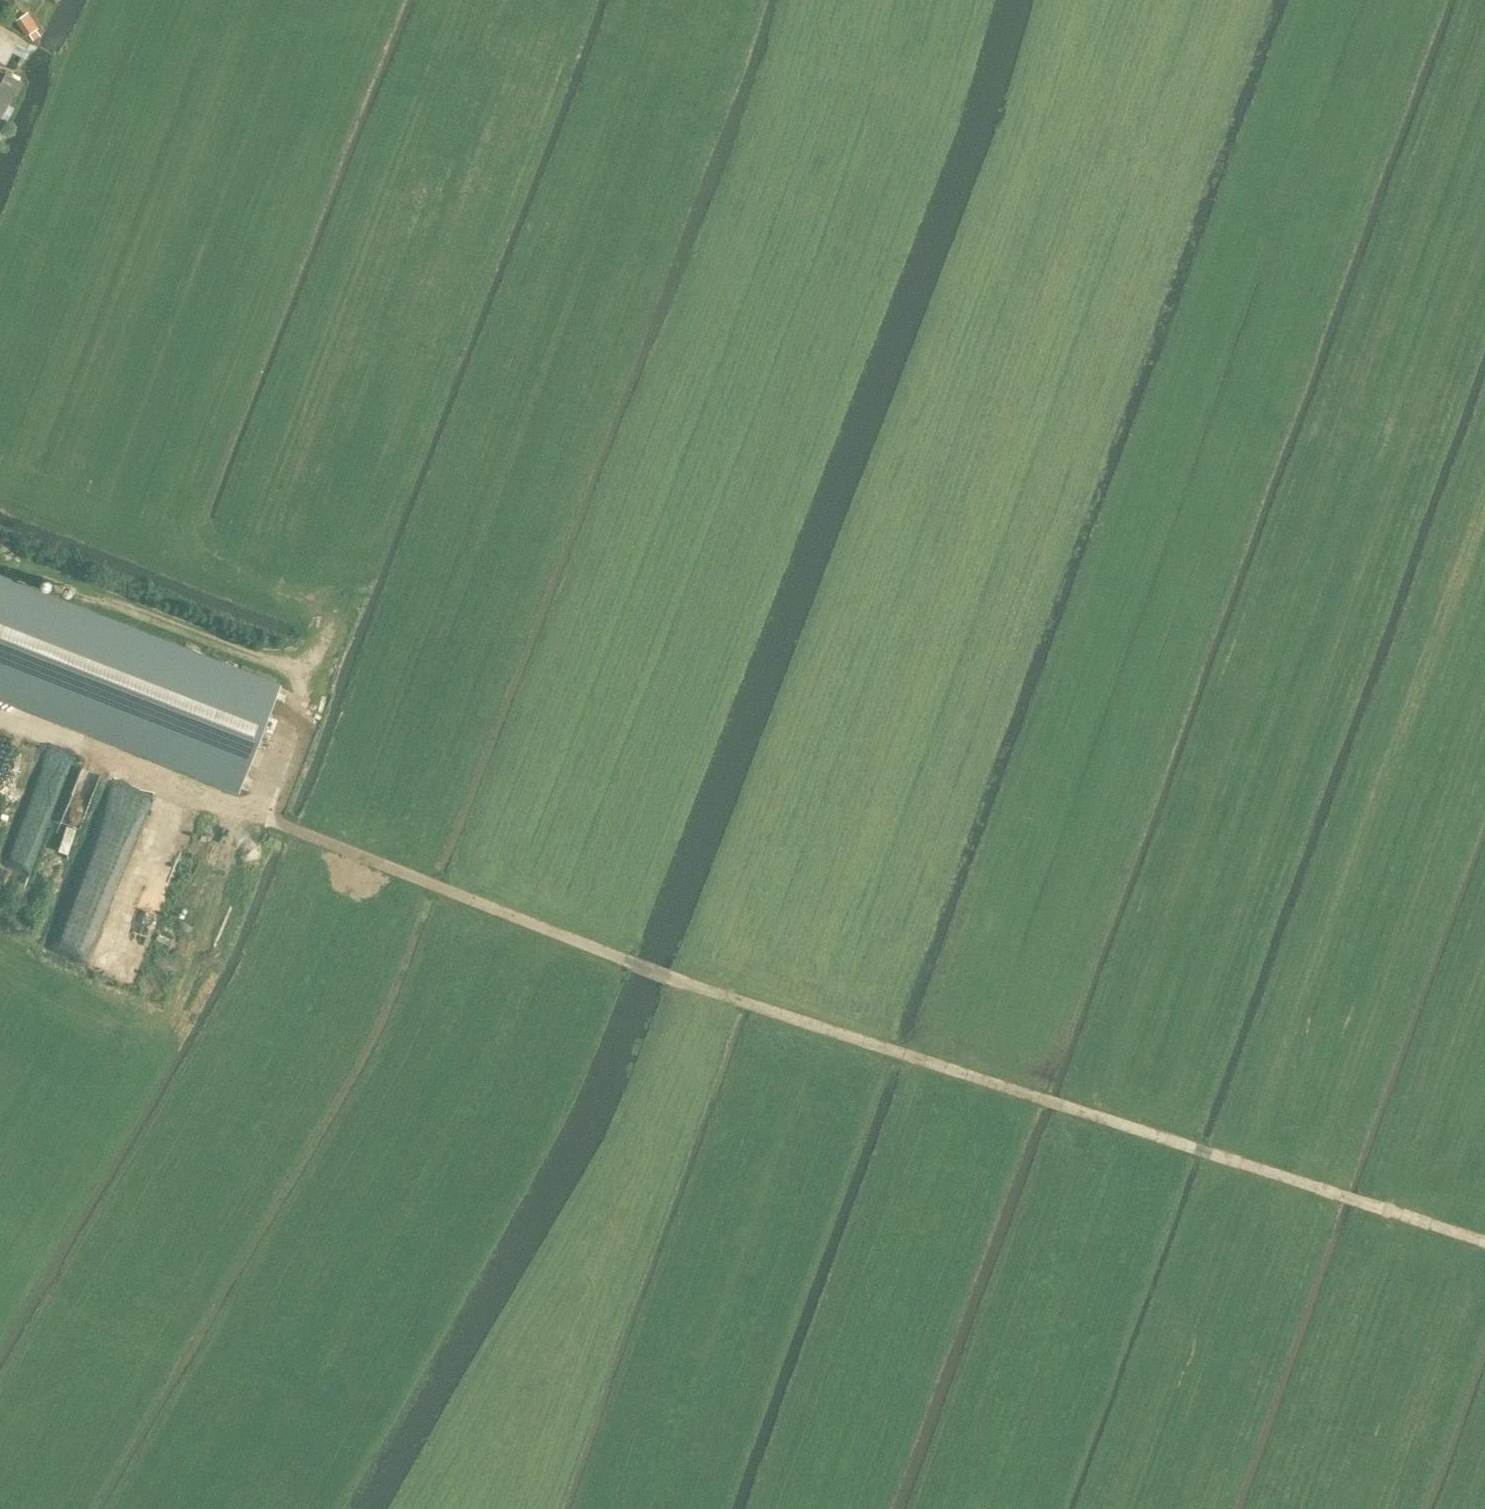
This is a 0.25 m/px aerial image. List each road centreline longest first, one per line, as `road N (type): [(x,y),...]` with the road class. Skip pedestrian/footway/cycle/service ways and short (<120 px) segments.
road 1 (track): [(0,711),(260,813),(326,646),(316,614),(188,550),(392,0)]
road 2 (track): [(1484,1227),(720,978)]
road 3 (track): [(567,0),(1223,170)]

